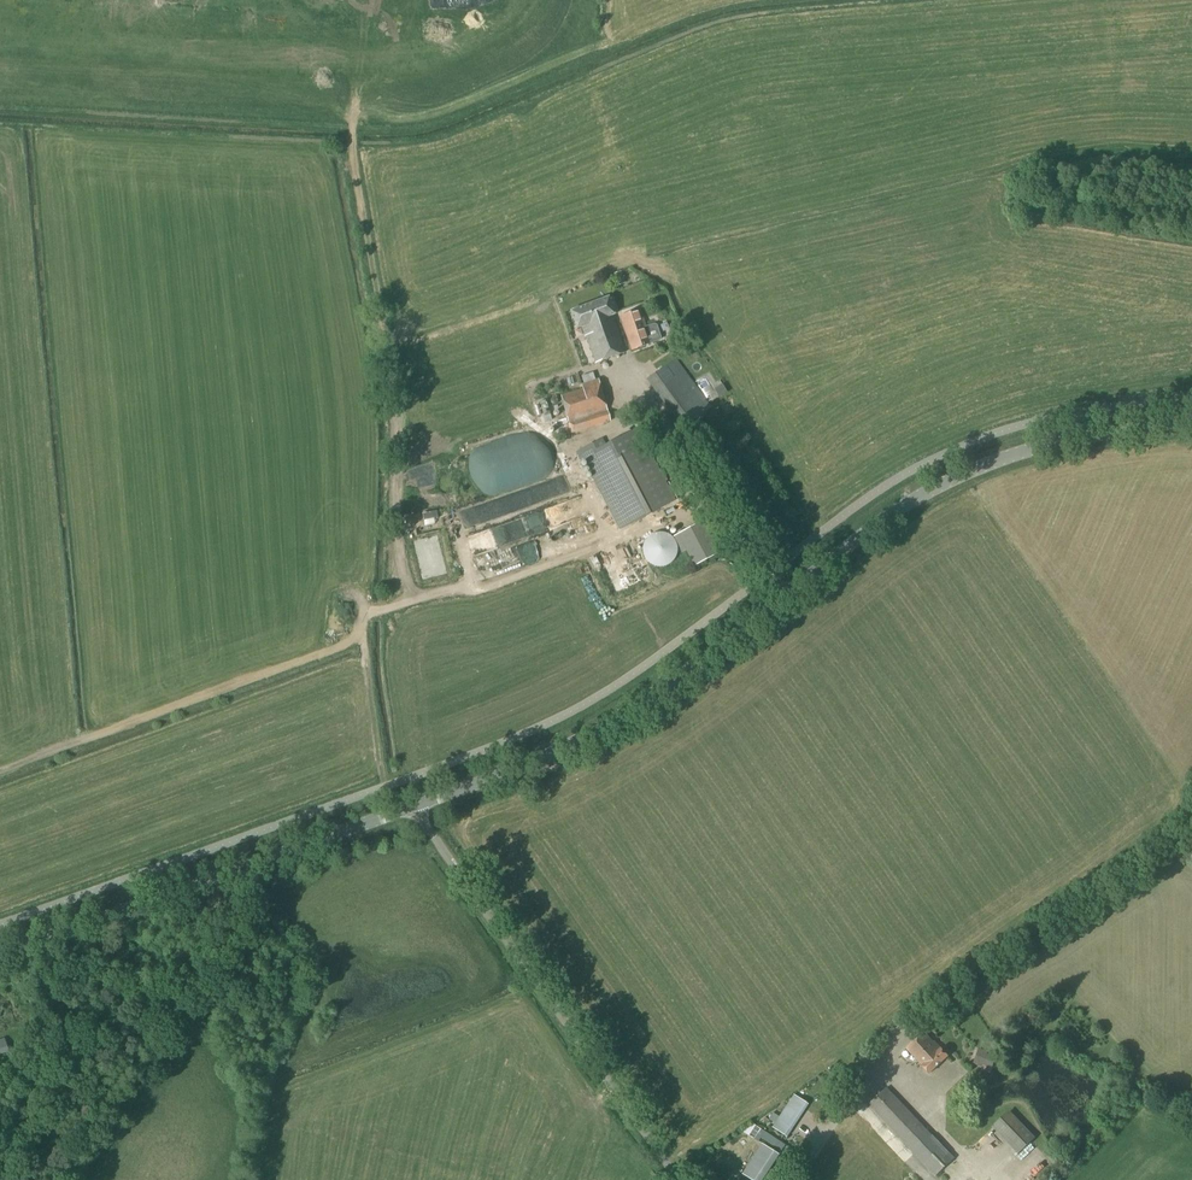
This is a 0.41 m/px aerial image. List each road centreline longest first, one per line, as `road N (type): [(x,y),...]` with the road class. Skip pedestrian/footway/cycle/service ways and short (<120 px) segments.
road 1 (secondary): [(415,807),(547,760),(604,729),(884,522),(980,468),(1045,445),(1191,420)]
road 2 (track): [(798,1179),(891,1046),(1139,880),(1191,834)]
road 3 (unclassified): [(677,1179),(415,807)]
road 4 (secondary): [(415,807),(0,955)]

